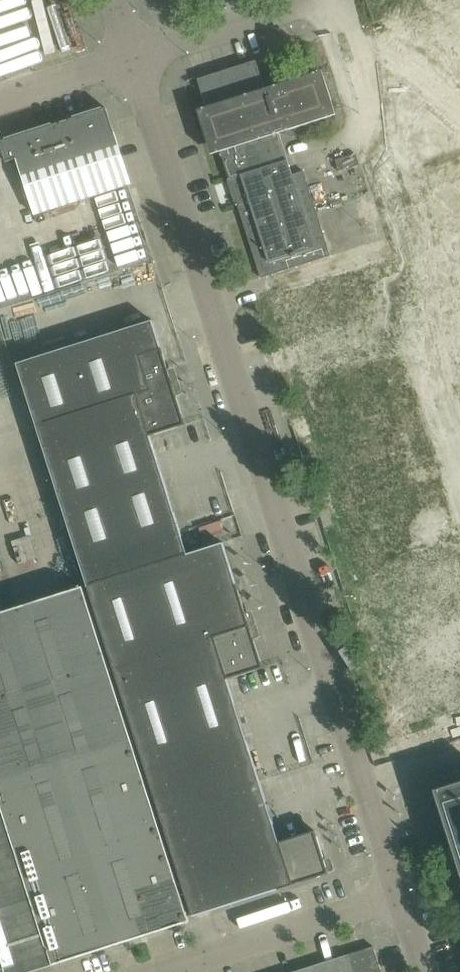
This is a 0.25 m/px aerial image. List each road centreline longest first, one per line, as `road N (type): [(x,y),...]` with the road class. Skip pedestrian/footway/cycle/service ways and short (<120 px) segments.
road 1 (unclassified): [(401,896),(132,56)]
road 2 (unclassified): [(159,971),(401,896)]
road 3 (unclassified): [(132,56),(323,0)]
road 4 (unclassified): [(0,98),(132,56)]

